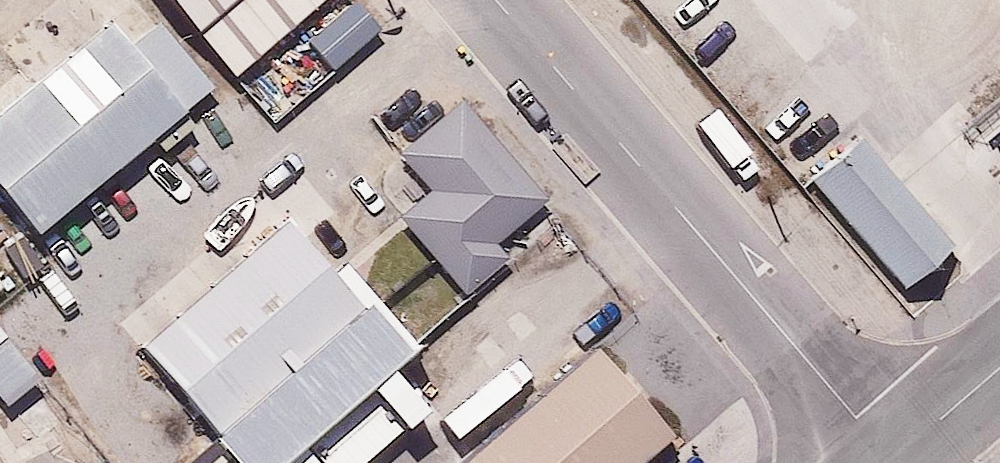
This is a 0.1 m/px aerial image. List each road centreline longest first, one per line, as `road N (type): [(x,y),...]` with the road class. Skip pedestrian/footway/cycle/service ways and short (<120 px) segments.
road 1 (residential): [(495,0),(892,460)]
road 2 (residential): [(892,460),(999,365)]

